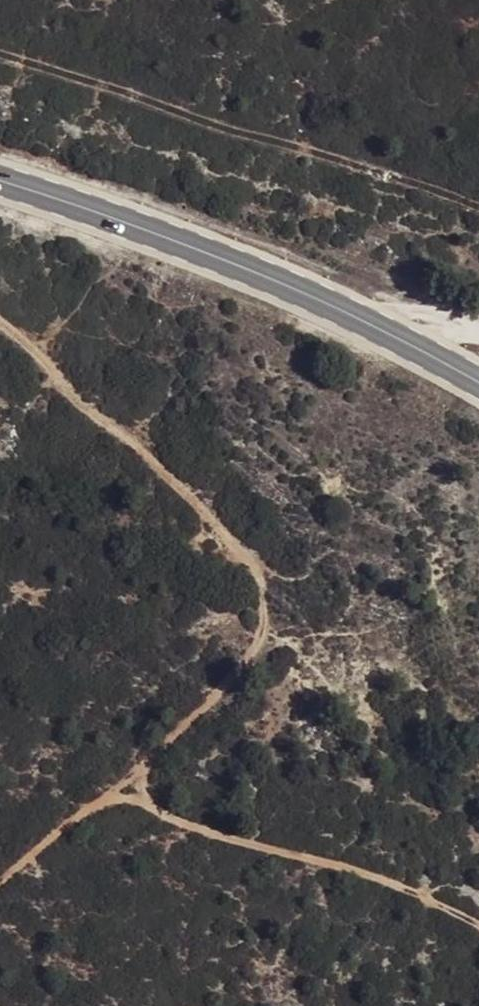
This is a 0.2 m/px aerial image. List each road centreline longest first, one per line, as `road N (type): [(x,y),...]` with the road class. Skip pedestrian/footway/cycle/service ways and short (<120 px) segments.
road 1 (track): [(0,318),(199,498),(261,573),(266,630),(243,674),(98,804)]
road 2 (track): [(0,884),(98,804),(144,800),(227,838),(329,862),(478,923)]
road 3 (primary): [(478,380),(332,303),(0,179)]

